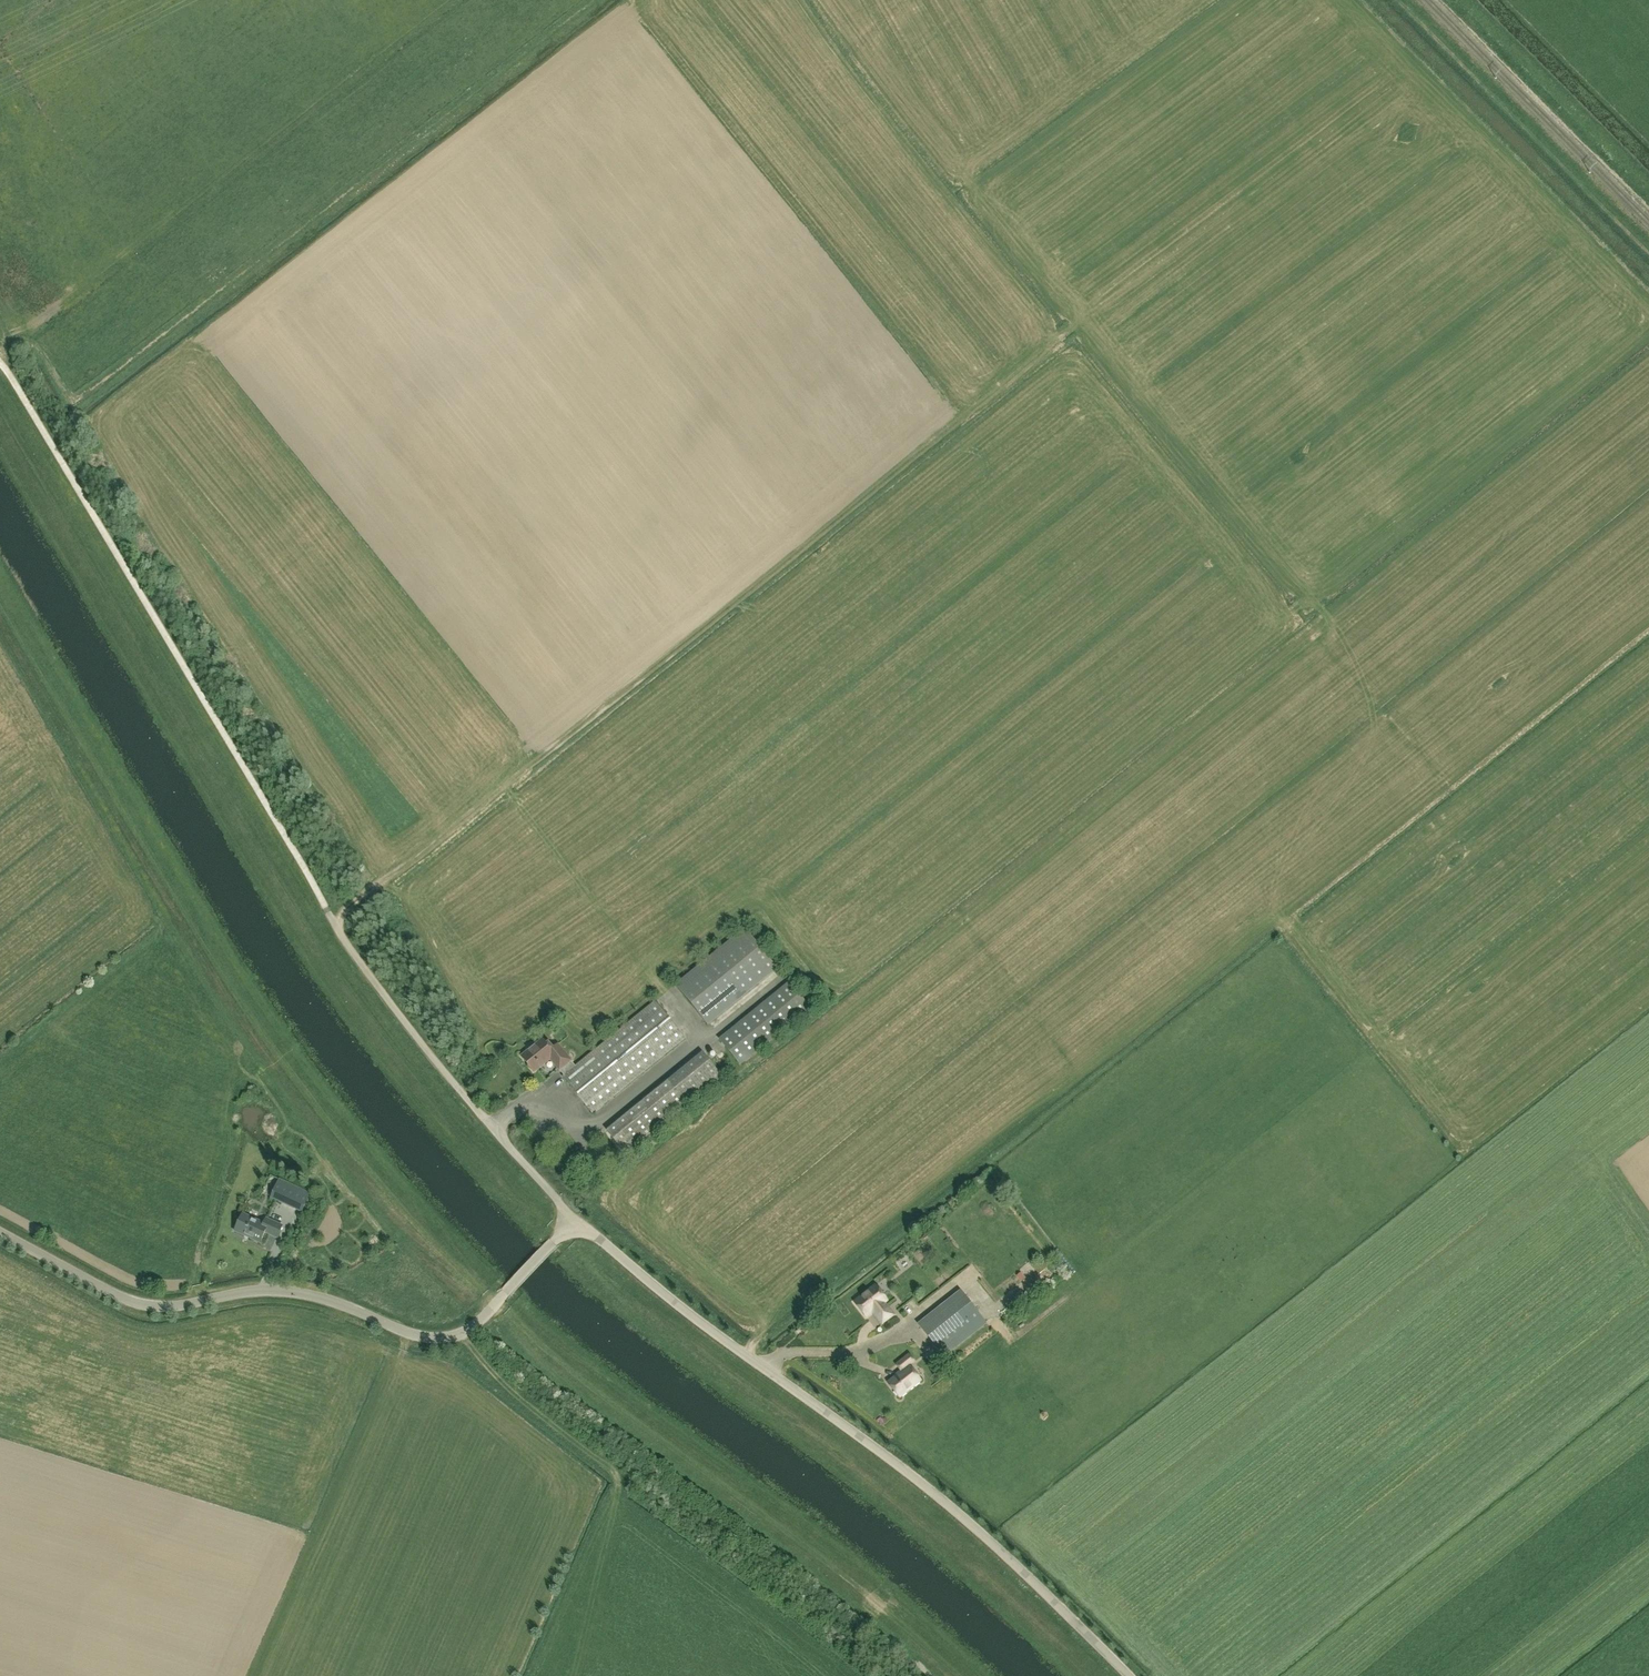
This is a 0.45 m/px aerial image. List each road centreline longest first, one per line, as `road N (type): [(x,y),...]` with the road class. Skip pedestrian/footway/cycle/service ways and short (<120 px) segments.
road 1 (unclassified): [(1127,1675),(986,1535),(690,1316),(576,1218)]
road 2 (unclassified): [(0,1232),(142,1305),(289,1291),(443,1338),(483,1316),(576,1218)]
road 3 (unclassified): [(576,1218),(447,1075),(340,933)]

